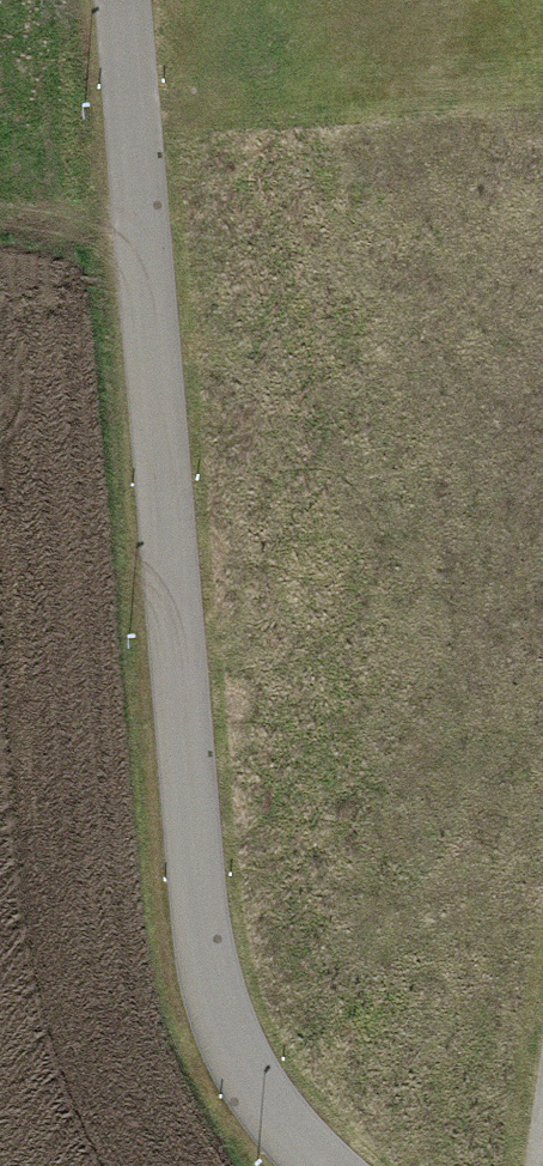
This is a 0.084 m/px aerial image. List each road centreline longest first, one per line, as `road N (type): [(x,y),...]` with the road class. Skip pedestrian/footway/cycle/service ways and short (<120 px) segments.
road 1 (unclassified): [(123,0),(190,851),(212,988),(258,1102),(320,1165)]
road 2 (track): [(0,213),(142,236)]

